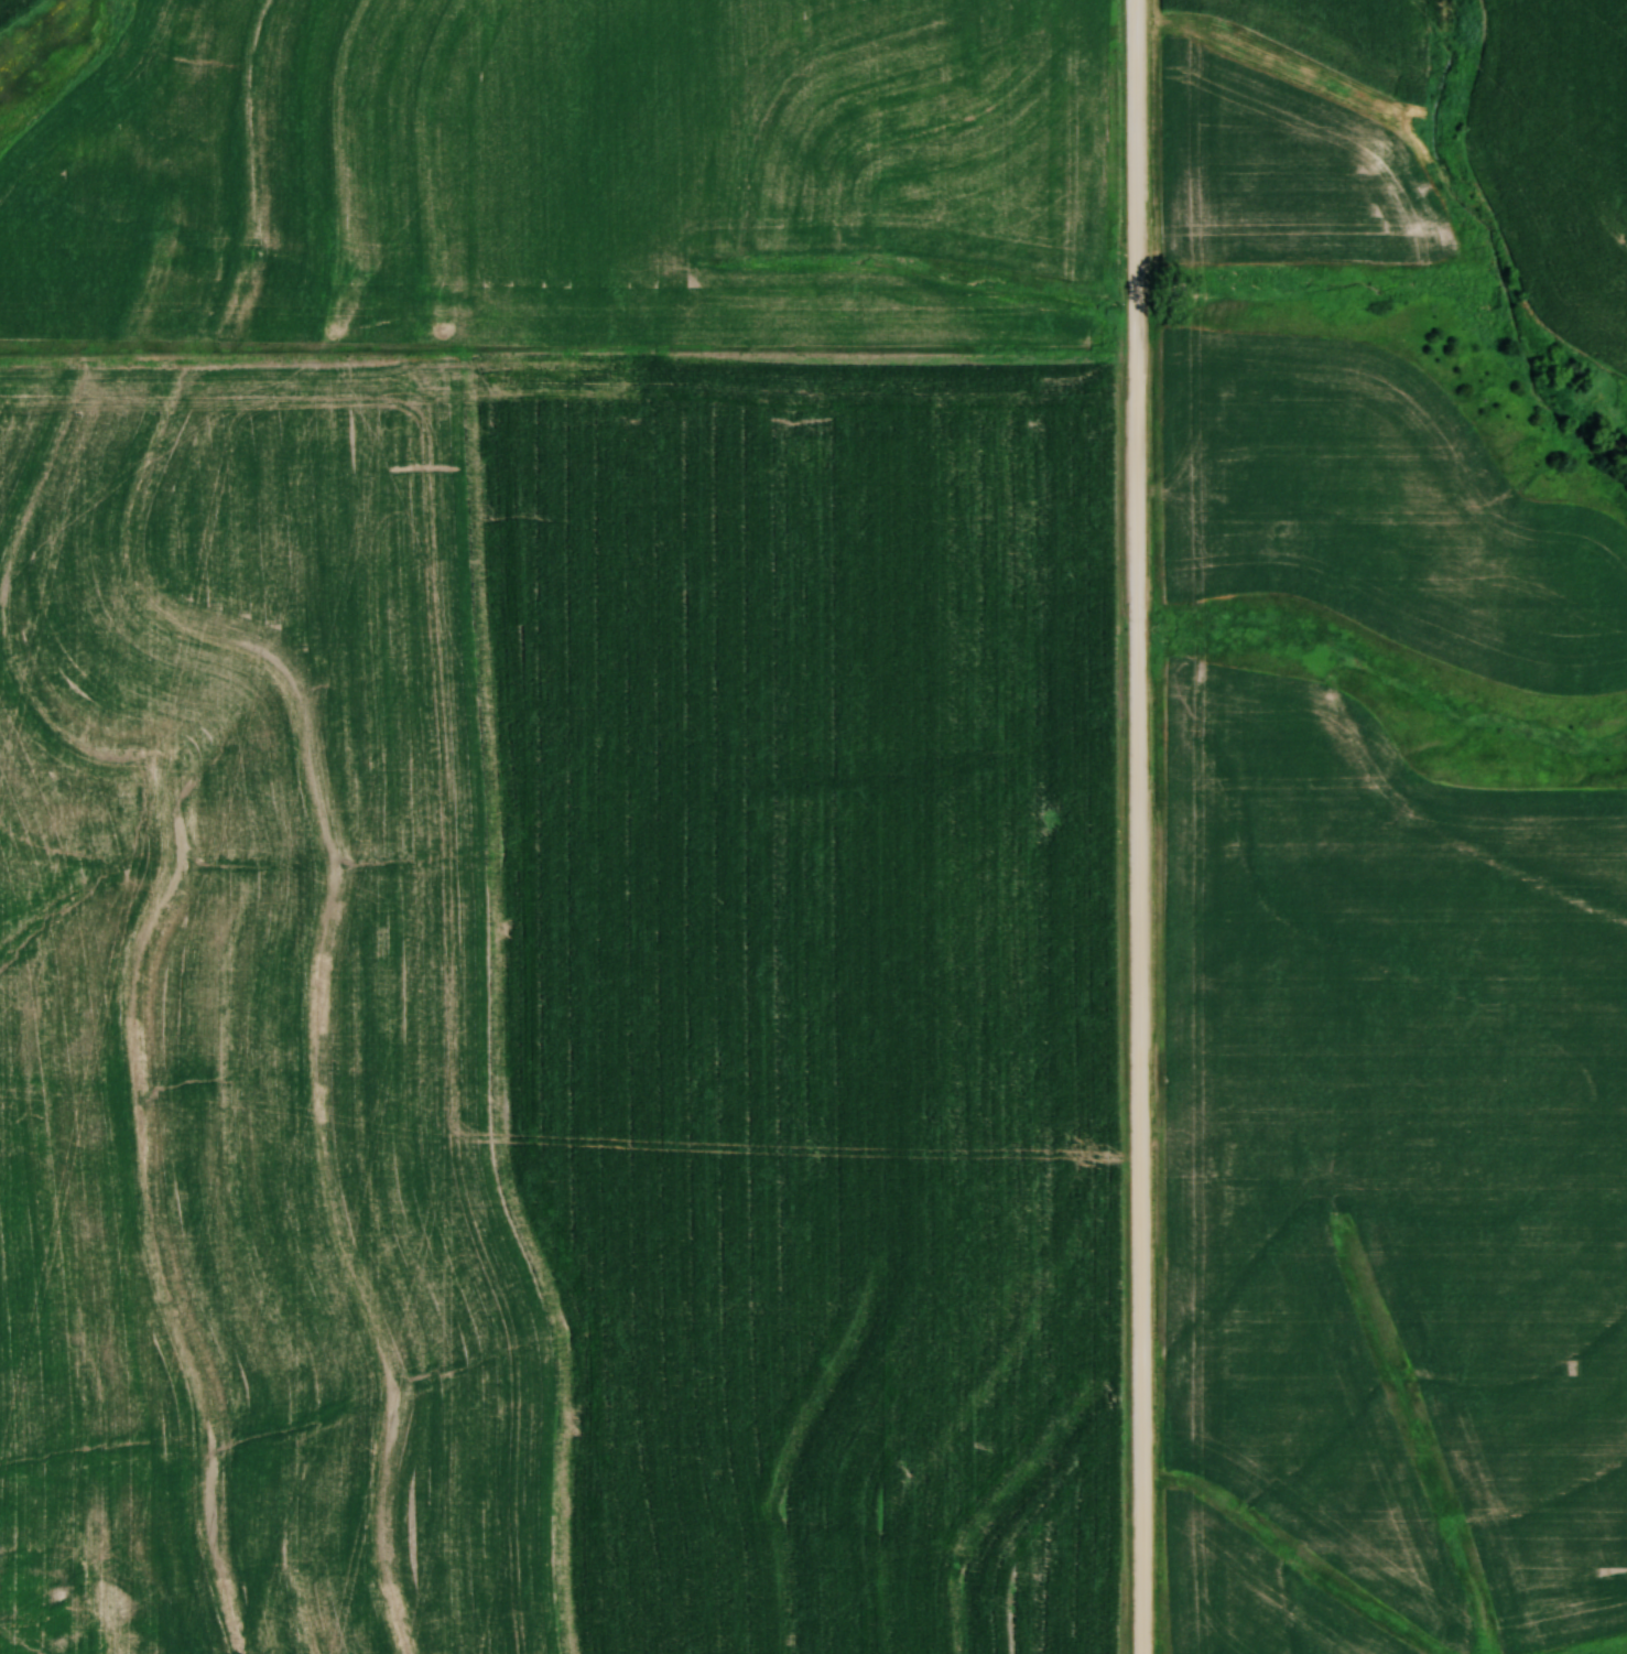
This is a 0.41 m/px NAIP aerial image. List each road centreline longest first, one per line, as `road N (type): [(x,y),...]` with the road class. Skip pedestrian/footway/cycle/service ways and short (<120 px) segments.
road 1 (residential): [(1146,1653),(1136,0)]

